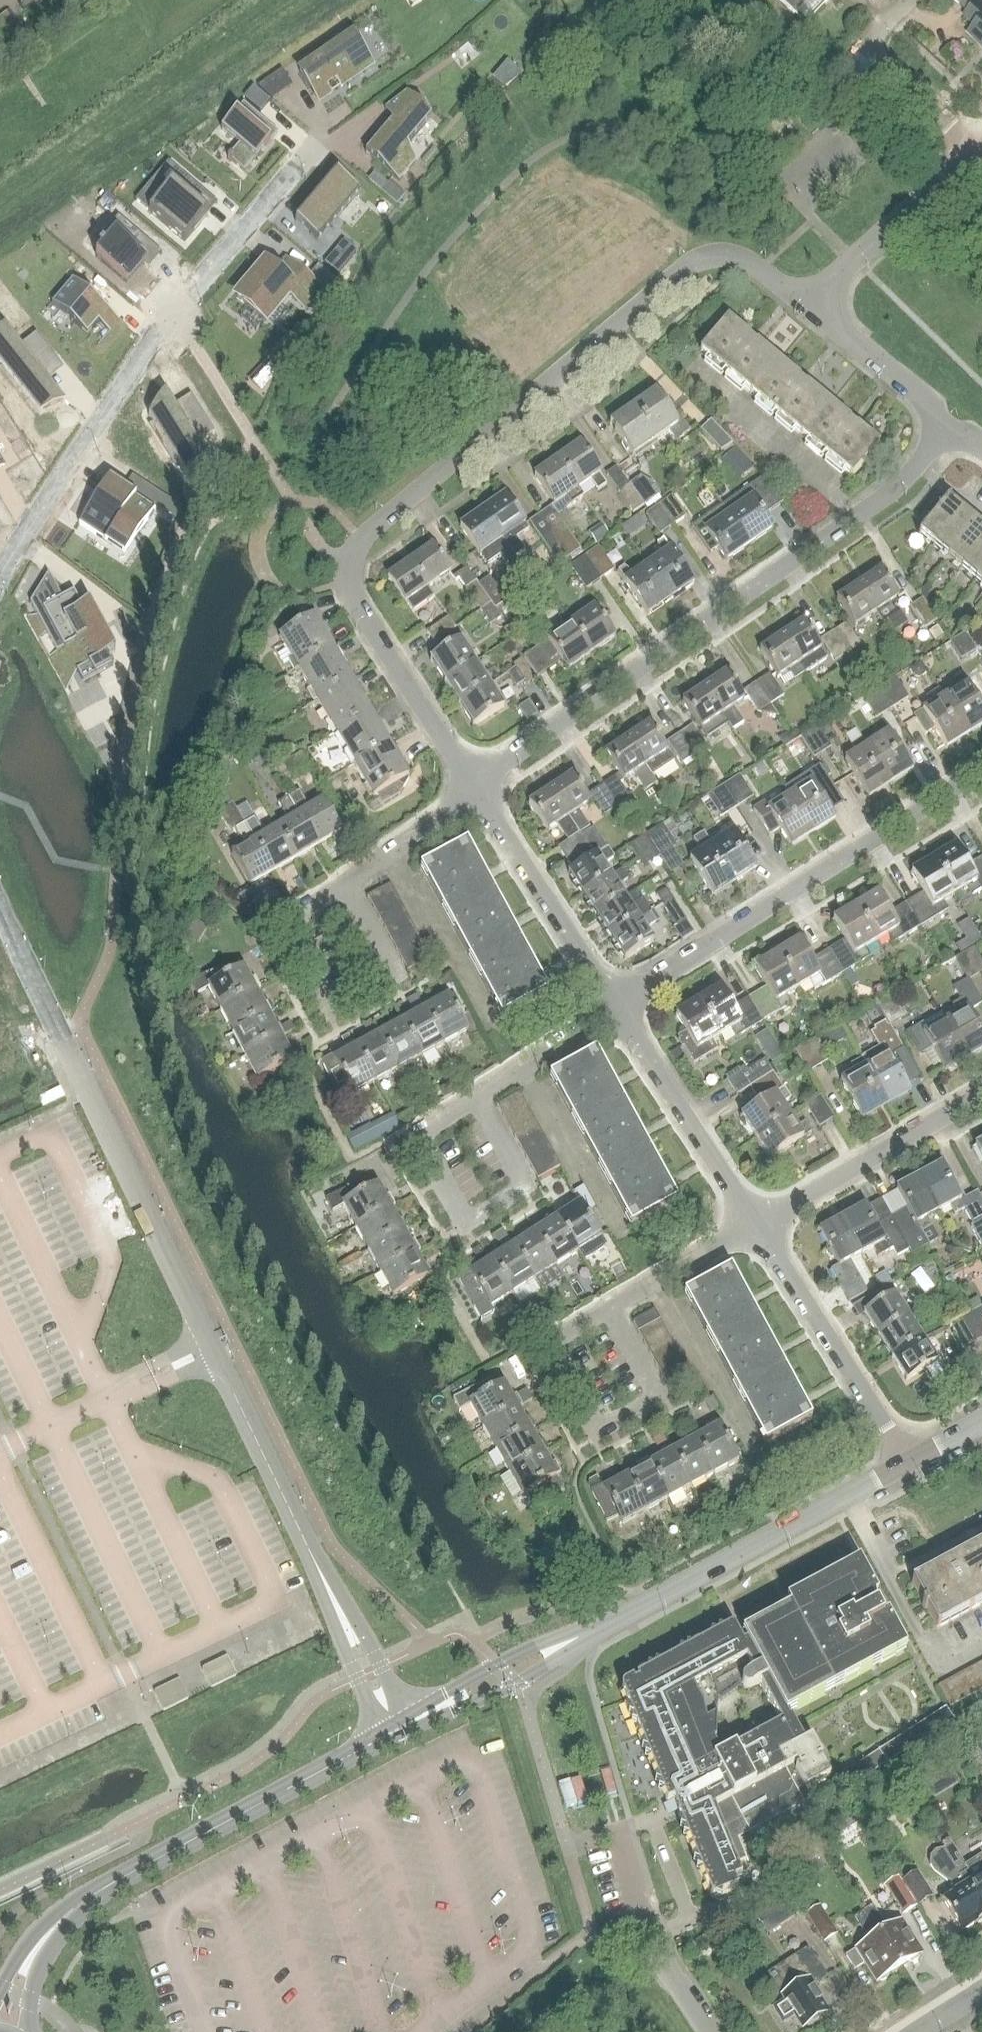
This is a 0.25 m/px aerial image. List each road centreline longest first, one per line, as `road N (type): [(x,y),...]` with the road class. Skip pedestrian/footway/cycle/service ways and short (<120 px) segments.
road 1 (residential): [(342,1618),(0,914)]
road 2 (residential): [(475,783),(360,610),(349,587),(362,537),(683,266),(705,254),(745,260)]
road 3 (residential): [(475,783),(879,502),(956,424)]
road 4 (residential): [(0,576),(174,314),(299,164)]
road 5 (residential): [(615,1010),(981,774)]
road 6 (tertiary): [(103,1890),(396,1731)]
road 7 (tertiary): [(907,1462),(646,1607)]
road 8 (residential): [(907,1462),(759,1229)]
road 9 (tertiary): [(646,1607),(496,1665),(403,1728)]
road 10 (tertiary): [(403,1728),(516,1684),(646,1607)]
road 11 (residential): [(615,1010),(475,783)]
road 12 (residential): [(477,1103),(524,1189),(486,1215),(467,1226),(420,1141)]
road 13 (residential): [(759,1229),(615,1010)]
road 14 (residential): [(759,1229),(981,1097)]
road 15 (residential): [(396,977),(336,1015),(285,922),(344,885)]
road 16 (residential): [(608,1314),(553,1347),(599,1436),(656,1402)]
road 17 (residential): [(812,307),(974,155)]
road 18 (residential): [(704,2031),(651,1934),(620,1836)]
road 19 (residential): [(974,155),(866,44),(906,4)]
road 20 (residential): [(956,424),(812,307)]
road 21 (residential): [(608,1314),(759,1229)]
road 22 (residential): [(477,1103),(615,1010)]
road 23 (residential): [(344,885),(475,783)]
road 24 (tertiary): [(29,2031),(29,2000),(49,1956),(103,1890)]
road 25 (tertiary): [(103,1890),(50,1921),(0,1992)]
road 26 (residential): [(396,1731),(388,1681),(368,1640),(342,1618)]
road 27 (residential): [(342,1618),(357,1679),(396,1731)]

